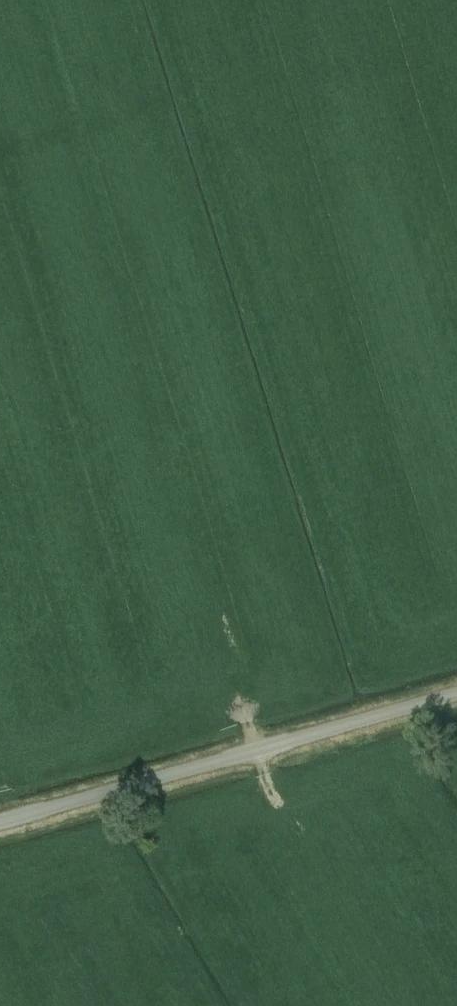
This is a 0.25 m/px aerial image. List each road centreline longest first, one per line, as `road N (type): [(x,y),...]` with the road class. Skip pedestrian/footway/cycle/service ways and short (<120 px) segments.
road 1 (unclassified): [(0,826),(456,699)]

